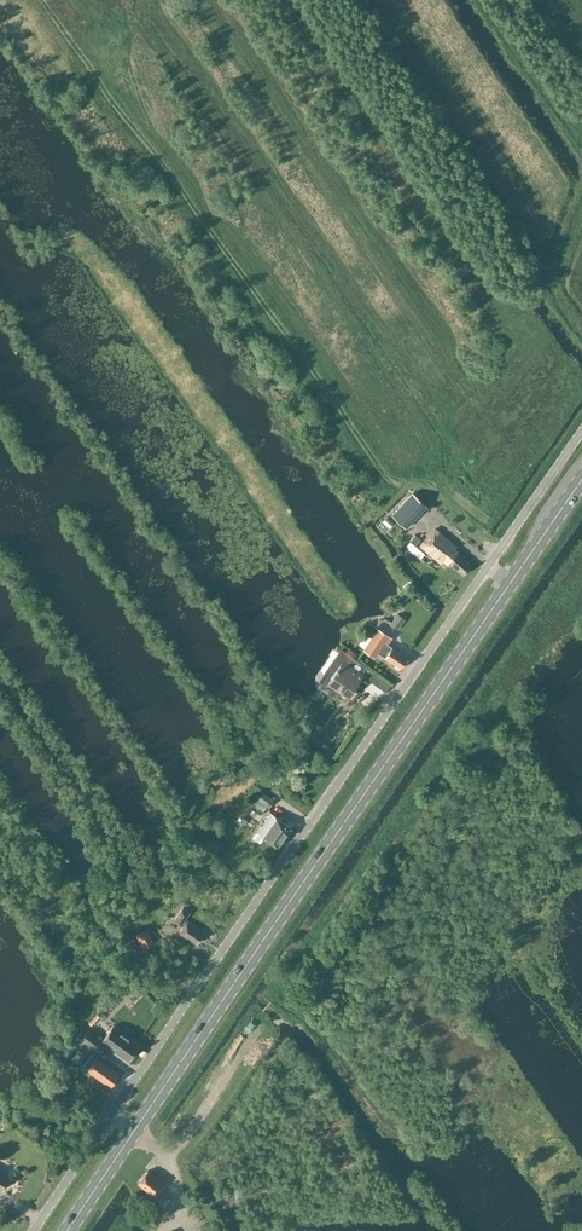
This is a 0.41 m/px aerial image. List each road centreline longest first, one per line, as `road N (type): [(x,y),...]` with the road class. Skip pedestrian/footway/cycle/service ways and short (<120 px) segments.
road 1 (unclassified): [(32,1230),(581,430)]
road 2 (primary): [(67,1230),(581,479)]

